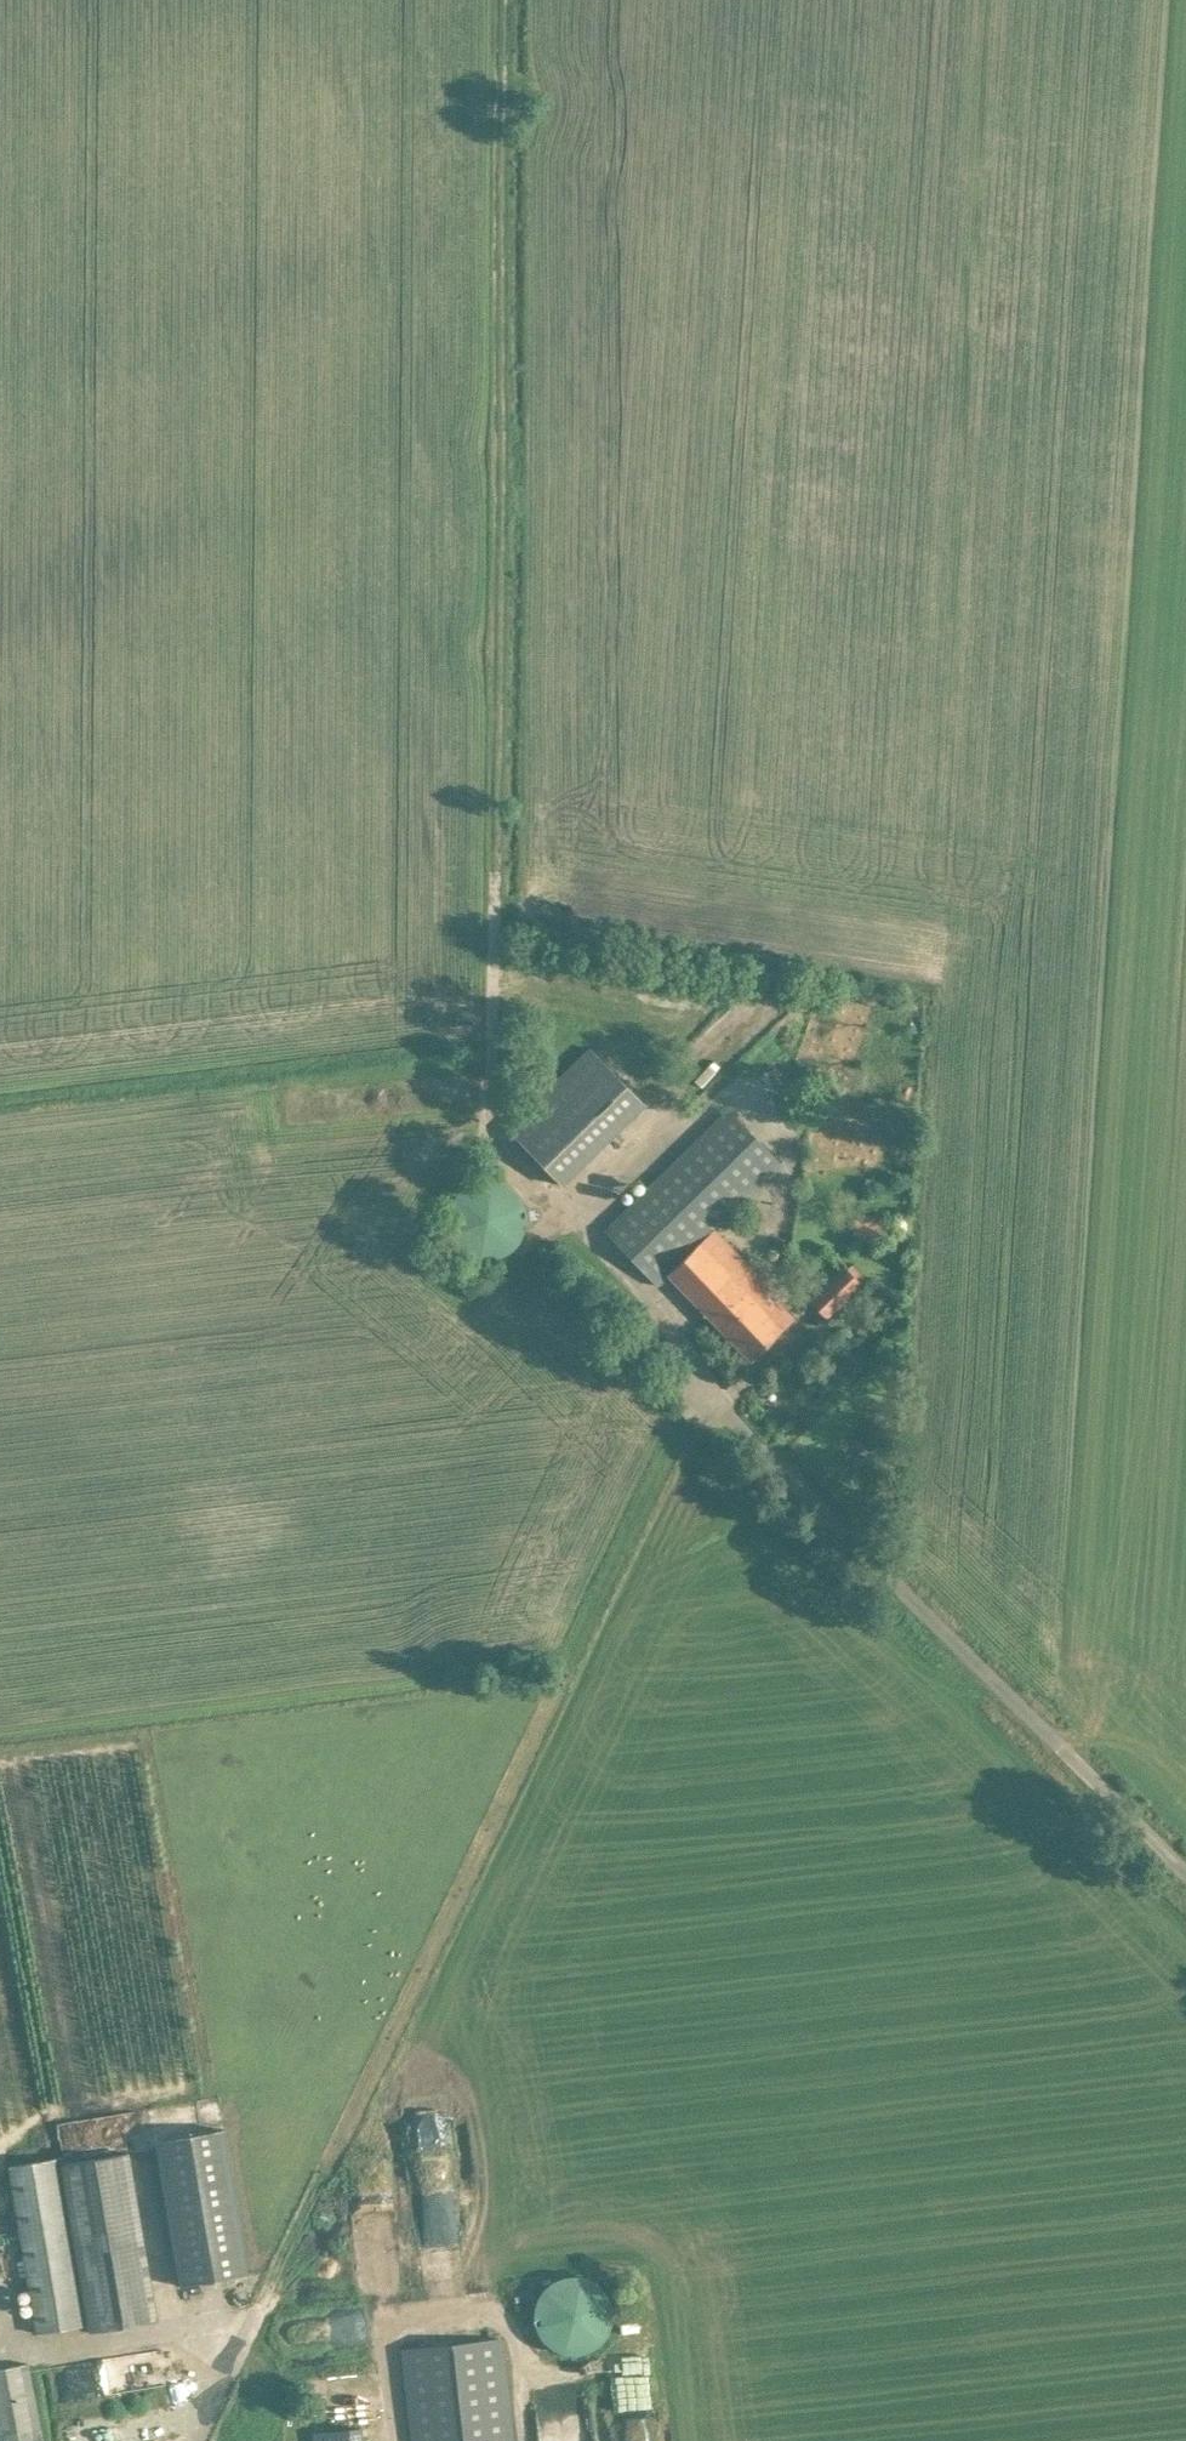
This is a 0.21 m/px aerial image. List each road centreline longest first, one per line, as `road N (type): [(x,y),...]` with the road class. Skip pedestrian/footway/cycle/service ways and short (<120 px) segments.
road 1 (unclassified): [(1185,1882),(688,1389)]

